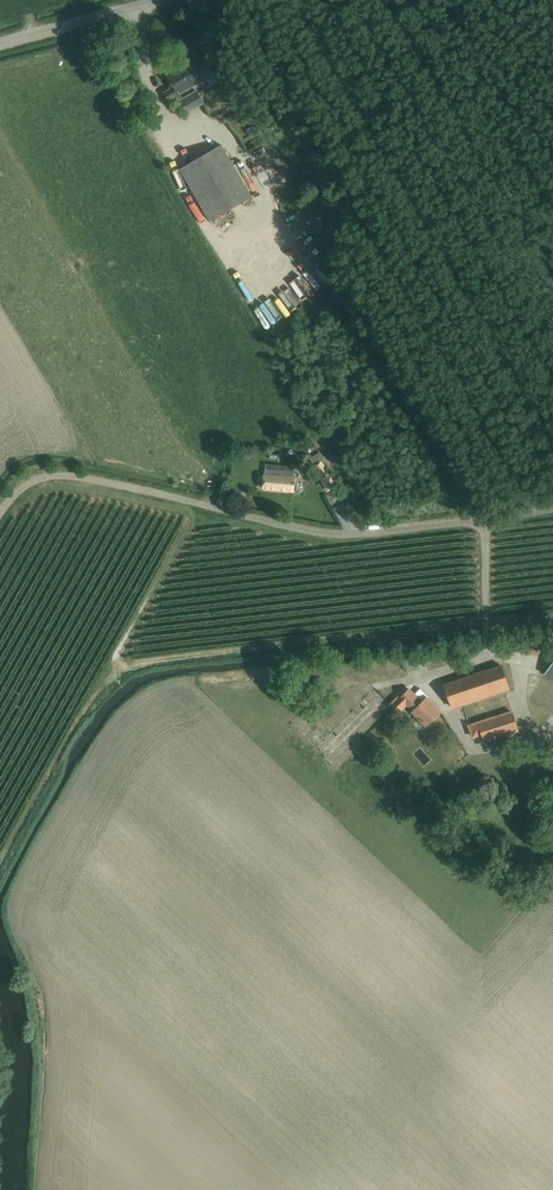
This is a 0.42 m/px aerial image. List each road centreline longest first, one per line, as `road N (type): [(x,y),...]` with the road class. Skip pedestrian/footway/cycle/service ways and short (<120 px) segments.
road 1 (unclassified): [(207,507),(343,535),(552,509)]
road 2 (track): [(0,515),(26,486),(50,477),(207,507)]
road 3 (unclassified): [(0,44),(160,0)]

